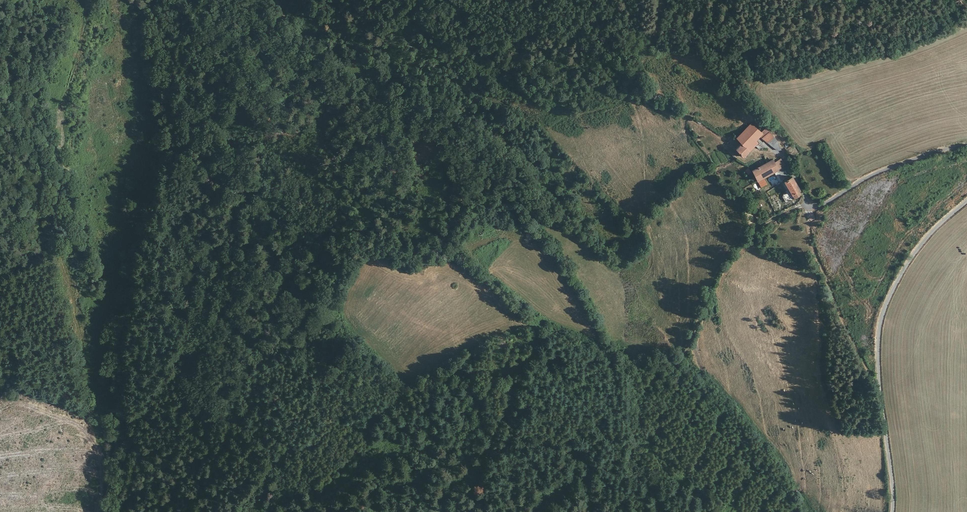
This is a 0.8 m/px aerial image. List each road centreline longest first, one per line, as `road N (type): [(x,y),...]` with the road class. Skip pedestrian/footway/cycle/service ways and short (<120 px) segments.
road 1 (unclassified): [(893,511),(876,339),(891,292),(914,257),(966,203)]
road 2 (unclassified): [(966,145),(807,205)]

